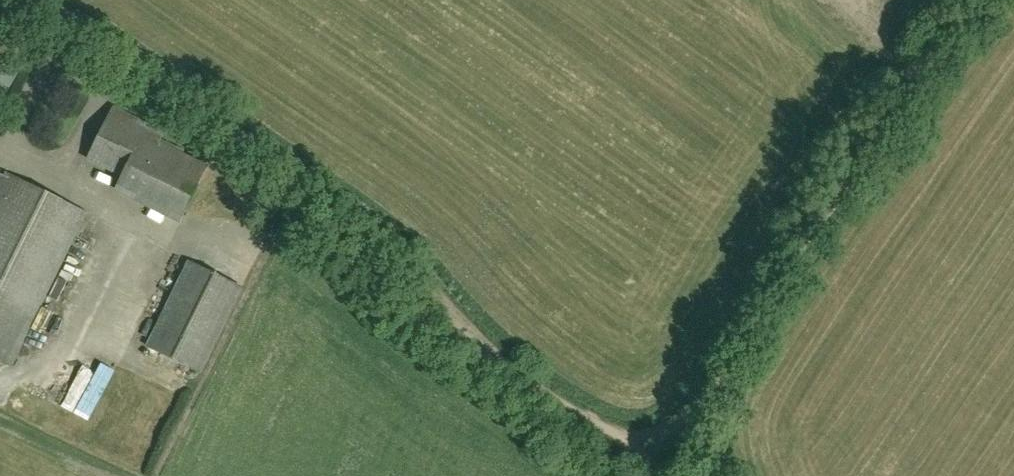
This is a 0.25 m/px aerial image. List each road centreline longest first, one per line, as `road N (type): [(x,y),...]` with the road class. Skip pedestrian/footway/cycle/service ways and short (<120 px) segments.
road 1 (track): [(988,0),(727,378),(680,425),(658,436),(615,438)]
road 2 (track): [(214,112),(335,195),(524,377),(615,438)]
road 3 (unclassified): [(214,112),(49,0)]

